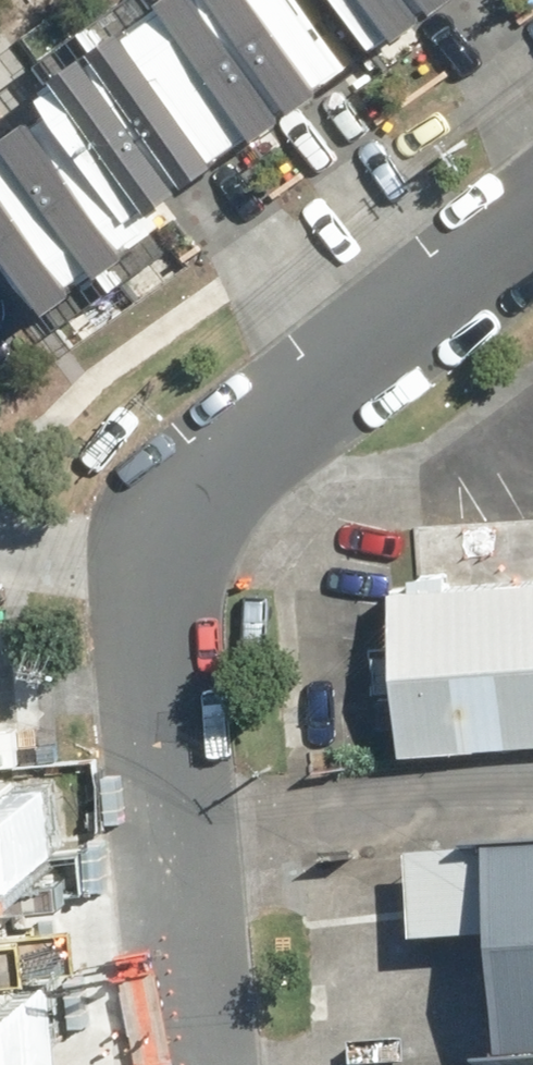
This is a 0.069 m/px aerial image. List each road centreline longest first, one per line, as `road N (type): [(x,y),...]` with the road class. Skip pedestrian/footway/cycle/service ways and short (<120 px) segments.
road 1 (residential): [(532,234),(214,481),(185,511),(155,575)]
road 2 (residential): [(155,575),(151,621),(193,1064)]
road 3 (residential): [(0,536),(155,575)]

